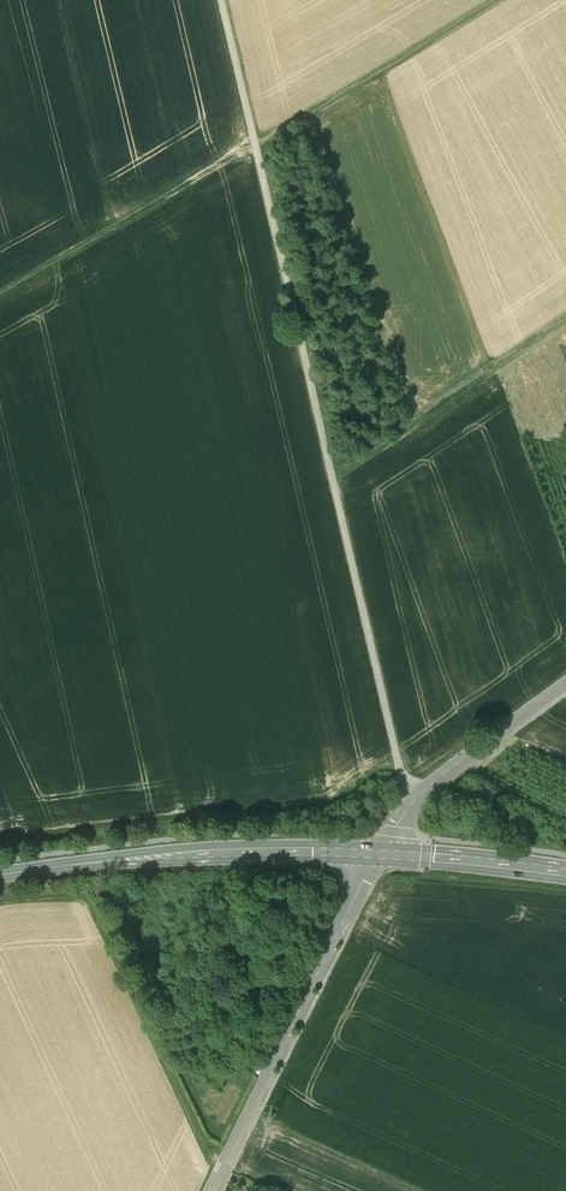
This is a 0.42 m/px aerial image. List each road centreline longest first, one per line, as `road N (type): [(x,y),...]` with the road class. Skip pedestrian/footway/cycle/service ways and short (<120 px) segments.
road 1 (track): [(220,0),(397,764),(415,799)]
road 2 (track): [(398,767),(369,775),(327,804),(0,845)]
road 3 (track): [(223,1167),(207,1153),(87,896),(0,900)]
road 4 (secondary): [(0,874),(192,853),(380,852)]
road 5 (residential): [(211,1190),(380,852)]
road 6 (track): [(331,479),(565,320)]
road 7 (track): [(254,146),(491,0)]
road 8 (track): [(0,295),(222,165)]
road 9 (residential): [(380,852),(435,781),(565,686)]
road 10 (secondary): [(380,852),(565,872)]

